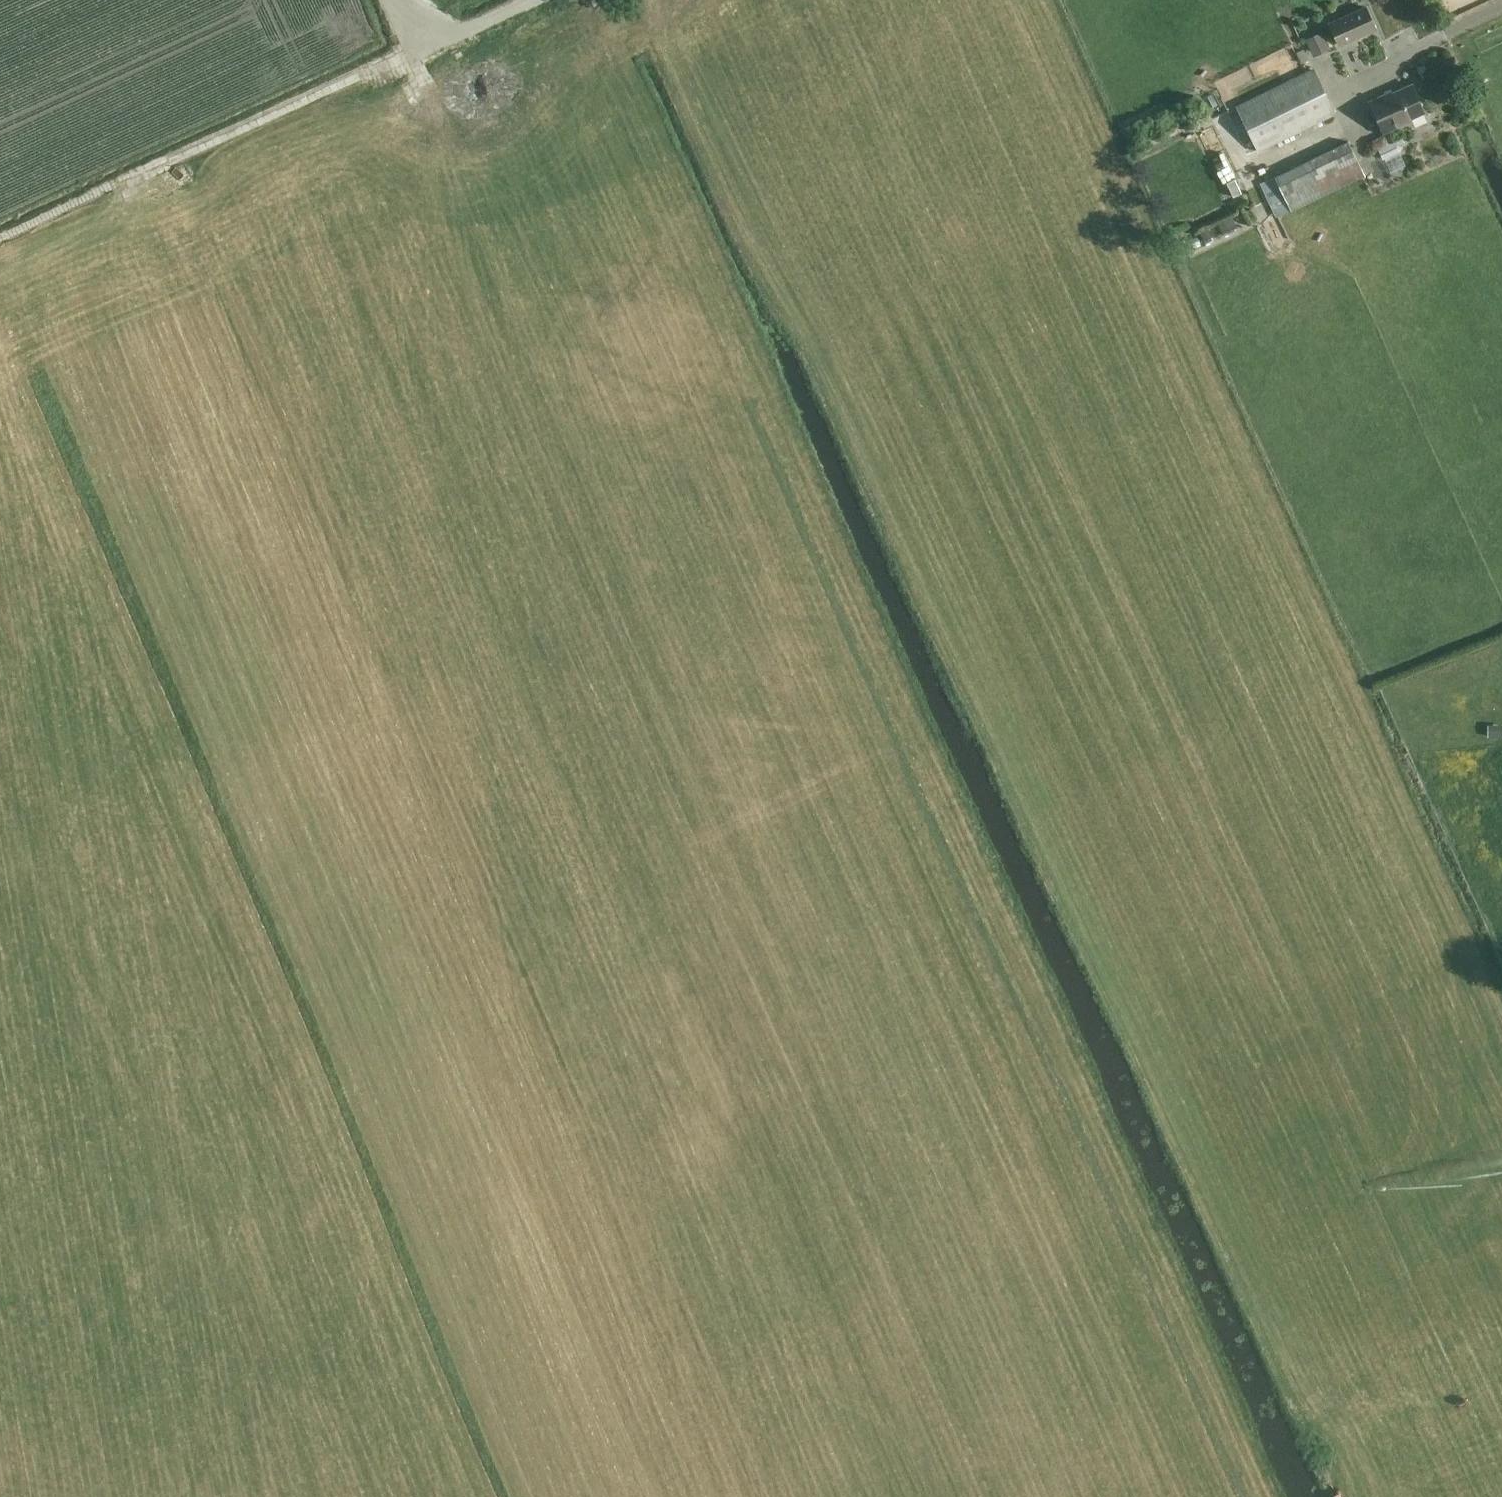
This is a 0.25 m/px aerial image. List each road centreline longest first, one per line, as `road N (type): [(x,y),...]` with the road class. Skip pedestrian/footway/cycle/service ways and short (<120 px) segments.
road 1 (track): [(0,241),(532,0)]

